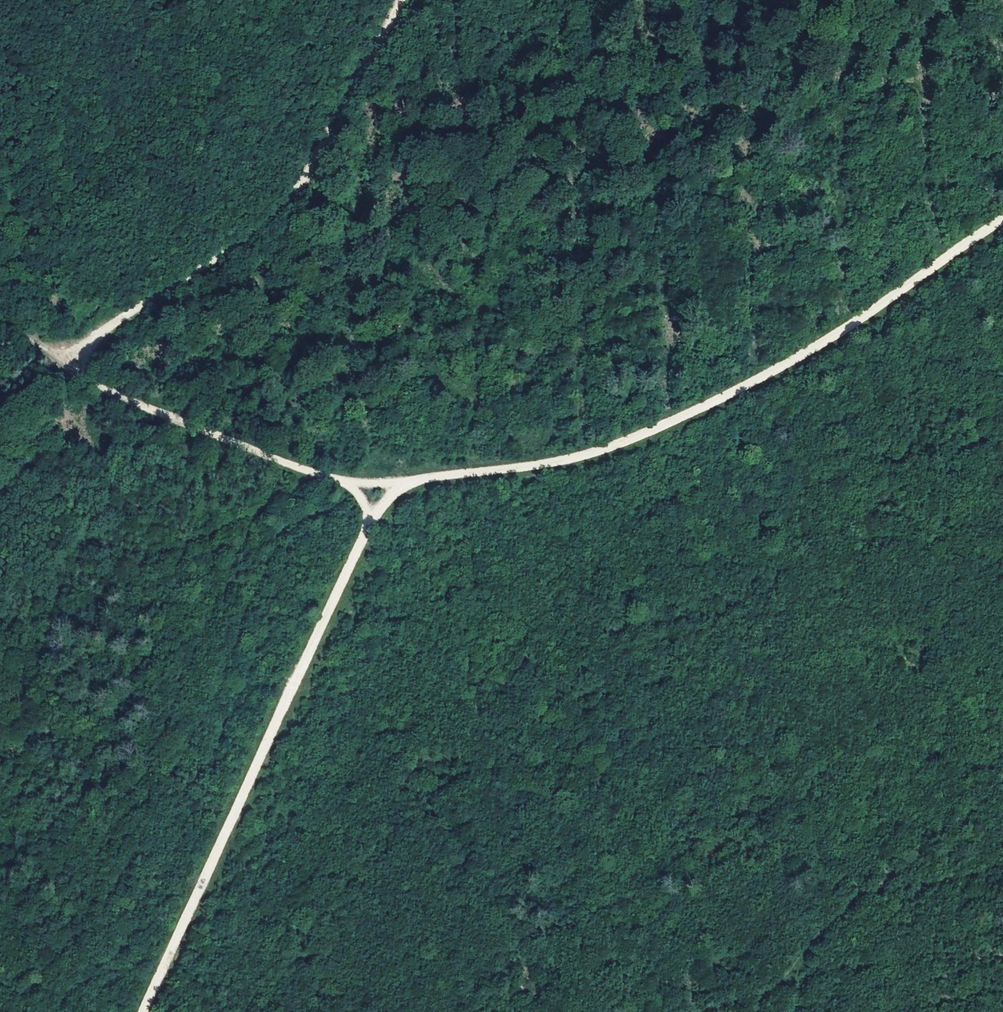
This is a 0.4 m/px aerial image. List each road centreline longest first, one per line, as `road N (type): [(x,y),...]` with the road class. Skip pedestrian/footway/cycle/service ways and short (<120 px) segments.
road 1 (track): [(1002,222),(820,345),(678,419),(571,459),(408,482)]
road 2 (track): [(408,482),(376,512),(145,1011)]
road 3 (track): [(402,0),(284,215),(109,329),(0,416)]
road 4 (track): [(330,476),(216,447),(106,390),(0,312)]
road 5 (track): [(33,338),(0,188)]

